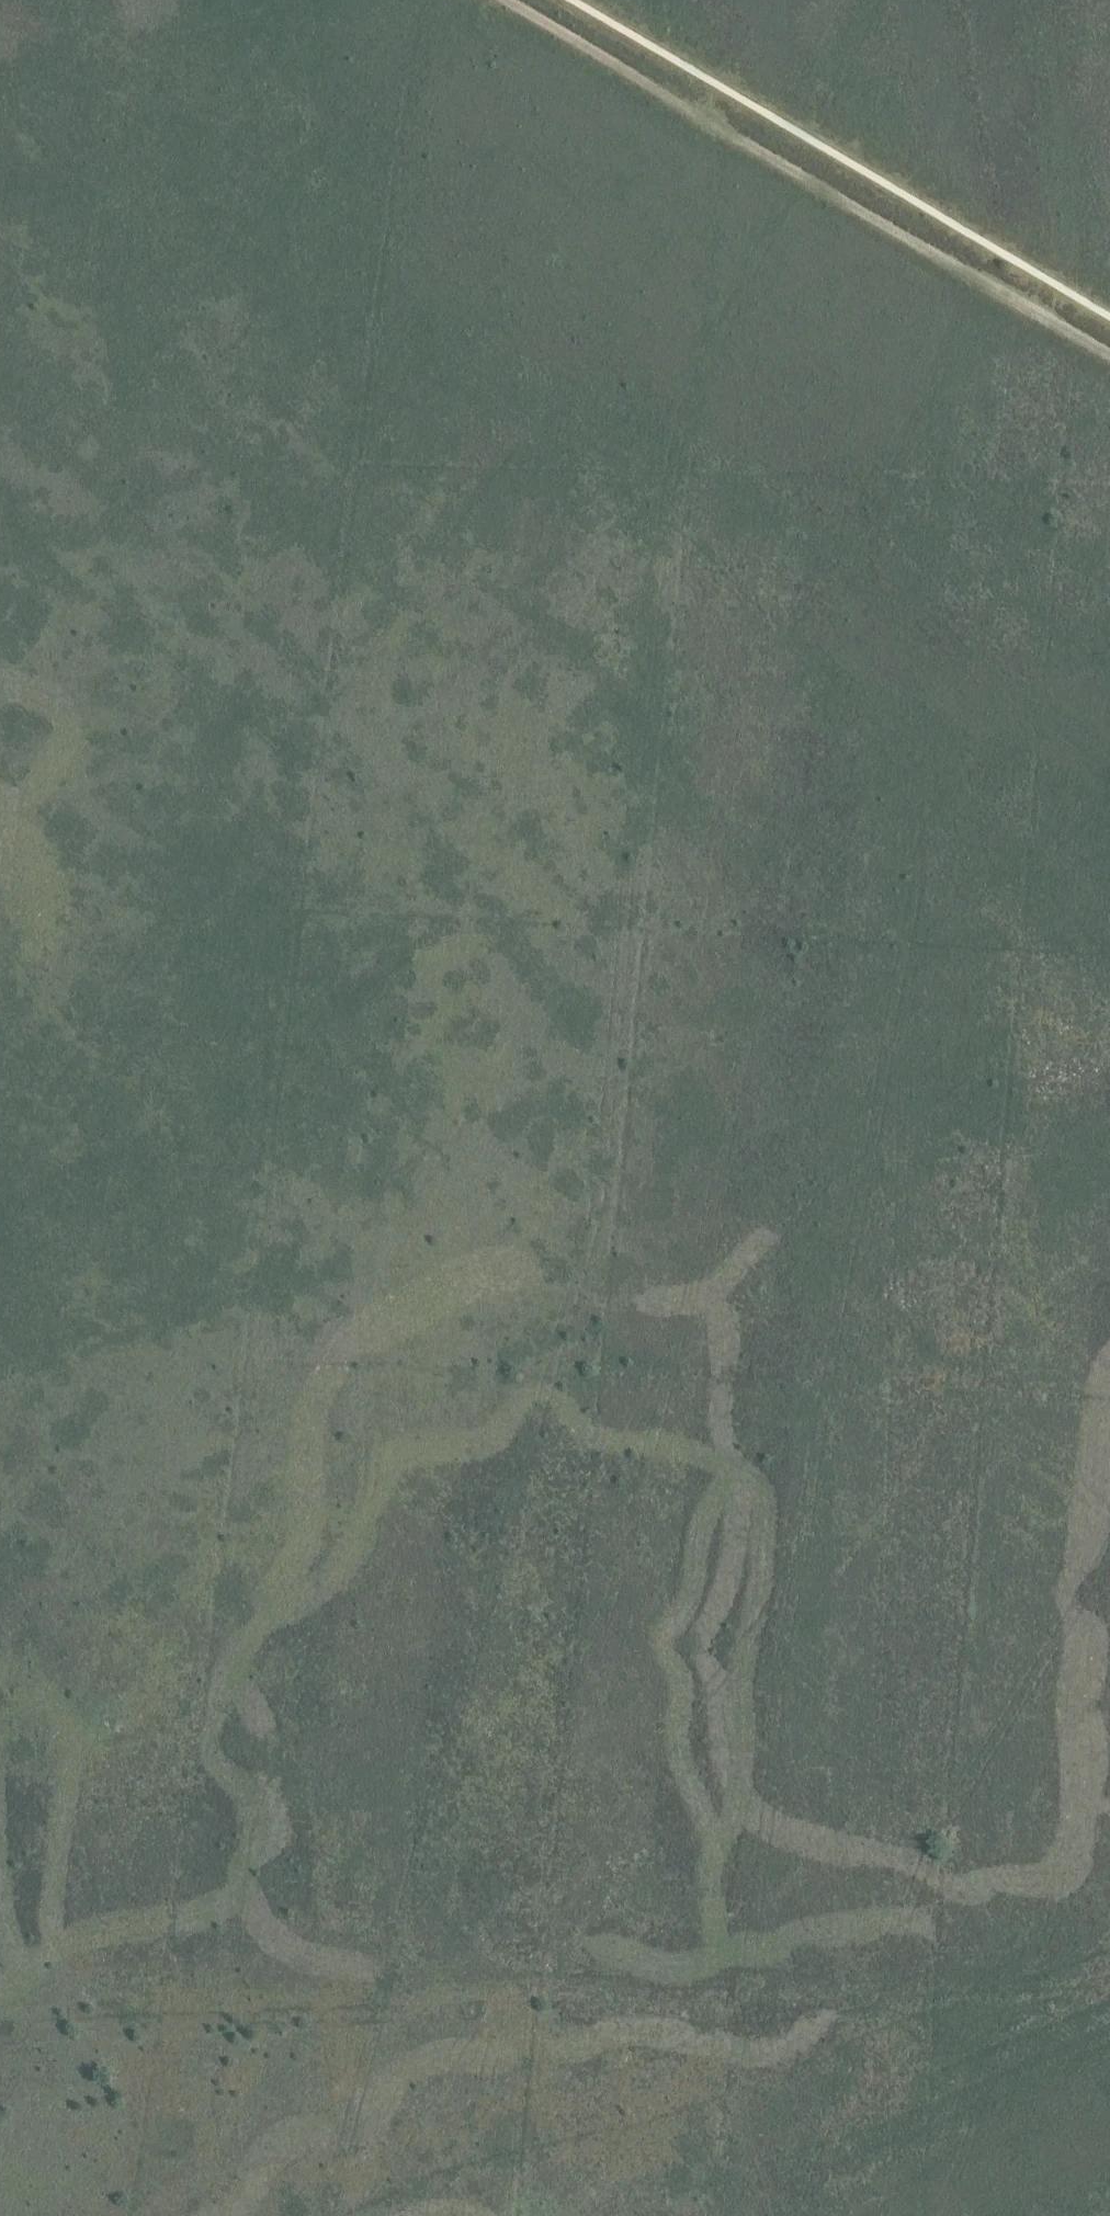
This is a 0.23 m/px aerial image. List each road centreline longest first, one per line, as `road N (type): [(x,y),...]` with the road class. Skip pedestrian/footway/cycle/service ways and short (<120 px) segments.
road 1 (track): [(503,0),(1109,355)]

